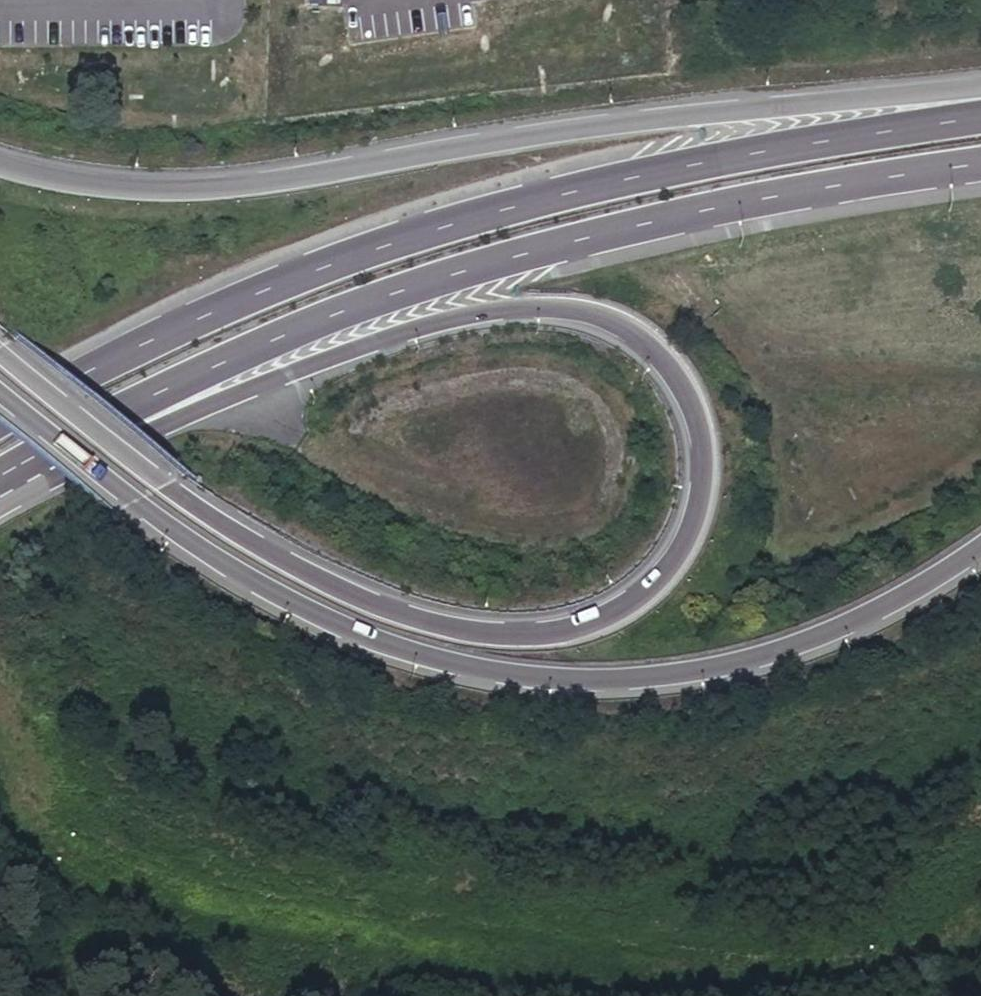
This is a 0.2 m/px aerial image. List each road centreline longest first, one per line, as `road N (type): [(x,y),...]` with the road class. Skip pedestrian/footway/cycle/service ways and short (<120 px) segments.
road 1 (trunk): [(103,420),(448,315),(513,305),(570,310),(647,344),(674,377),(699,447),(694,521),(658,586),(564,631),(526,635),(426,621),(311,576),(188,503),(0,356)]
road 2 (trunk): [(0,397),(136,506),(256,588),(421,659),(609,683),(811,645),(939,580),(980,549)]
road 3 (trunk): [(980,118),(697,167),(368,252),(228,305),(0,422)]
road 4 (track): [(980,750),(894,817),(792,870),(361,917),(36,786)]
road 5 (trunk): [(980,88),(559,129),(231,185),(61,178),(0,164)]
road 6 (trunk): [(103,420),(320,321),(435,279),(677,218),(980,164)]
road 7 (track): [(0,727),(135,927),(430,995)]
road 8 (track): [(776,995),(980,951)]

